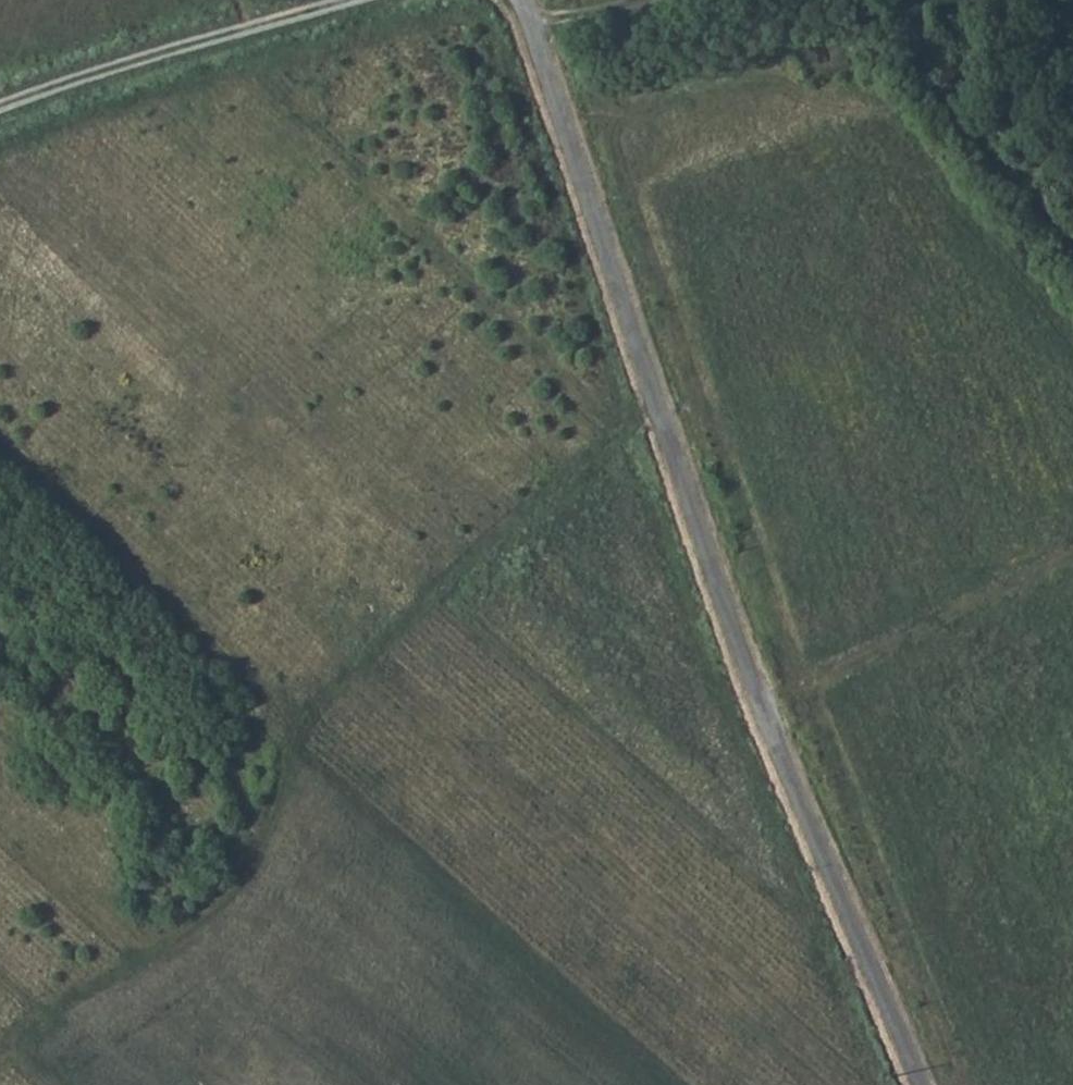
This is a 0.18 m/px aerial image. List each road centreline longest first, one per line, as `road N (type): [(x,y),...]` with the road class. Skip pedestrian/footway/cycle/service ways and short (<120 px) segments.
road 1 (unclassified): [(925,1084),(748,669),(524,0)]
road 2 (track): [(347,0),(147,54),(0,106)]

